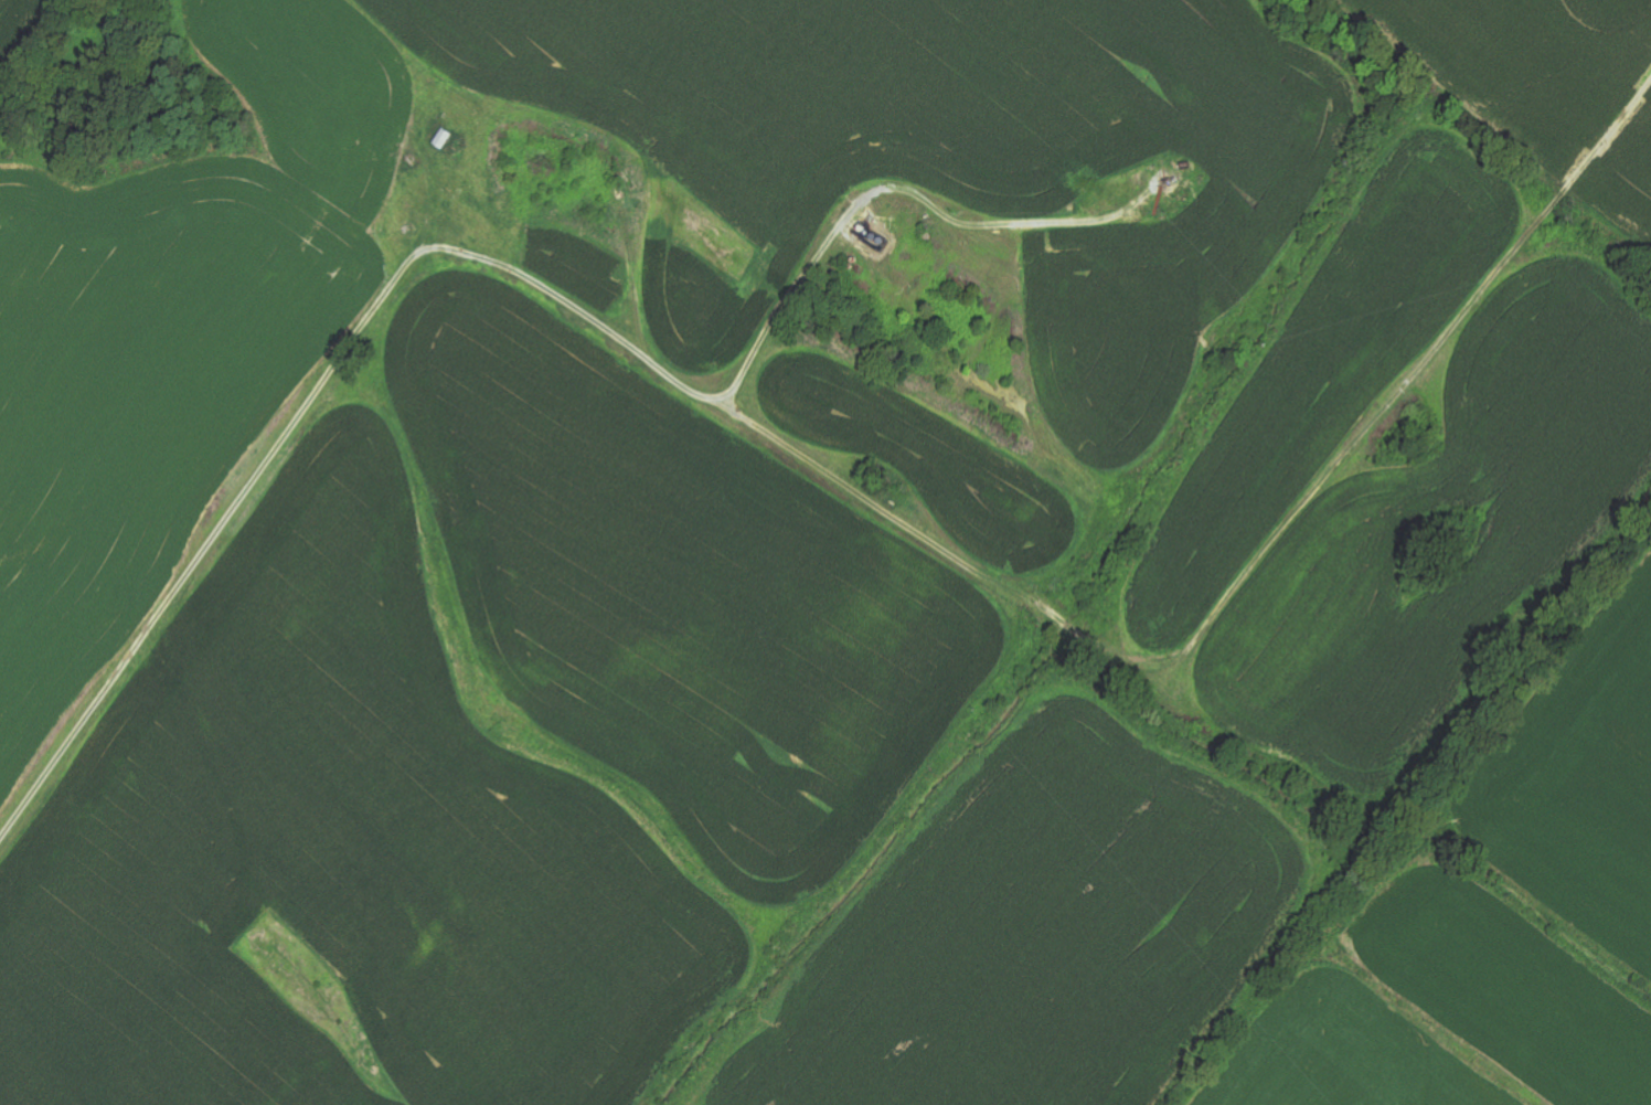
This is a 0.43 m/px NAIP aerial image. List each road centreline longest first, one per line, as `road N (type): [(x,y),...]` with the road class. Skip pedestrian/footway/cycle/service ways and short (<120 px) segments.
road 1 (residential): [(0,694),(291,325),(409,288),(528,330),(1032,598),(1097,592),(1196,639),(1650,81)]
road 2 (residential): [(684,413),(837,220),(867,205),(1006,245),(1065,213)]

